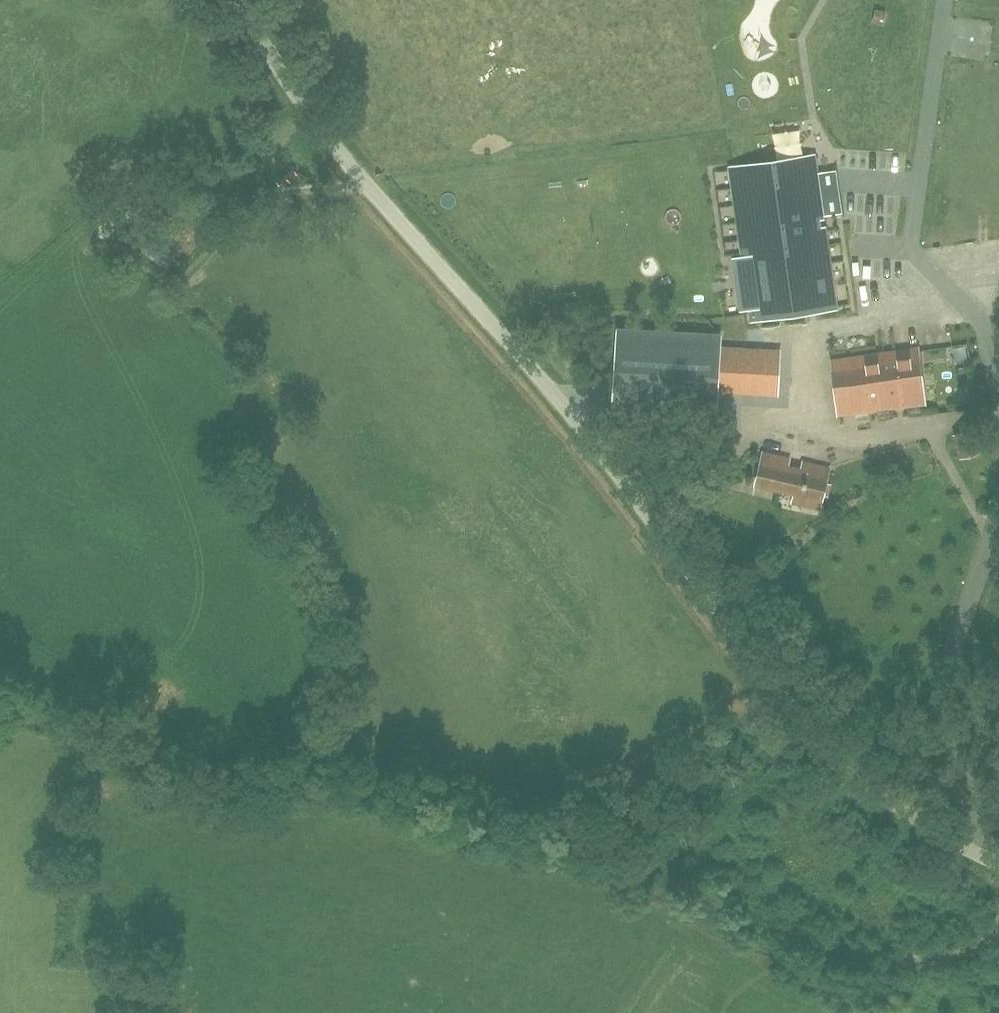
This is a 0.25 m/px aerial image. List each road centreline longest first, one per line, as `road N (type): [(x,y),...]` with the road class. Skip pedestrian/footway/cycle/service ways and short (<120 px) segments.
road 1 (unclassified): [(998,865),(877,790),(787,703),(551,389),(368,188),(235,0)]

